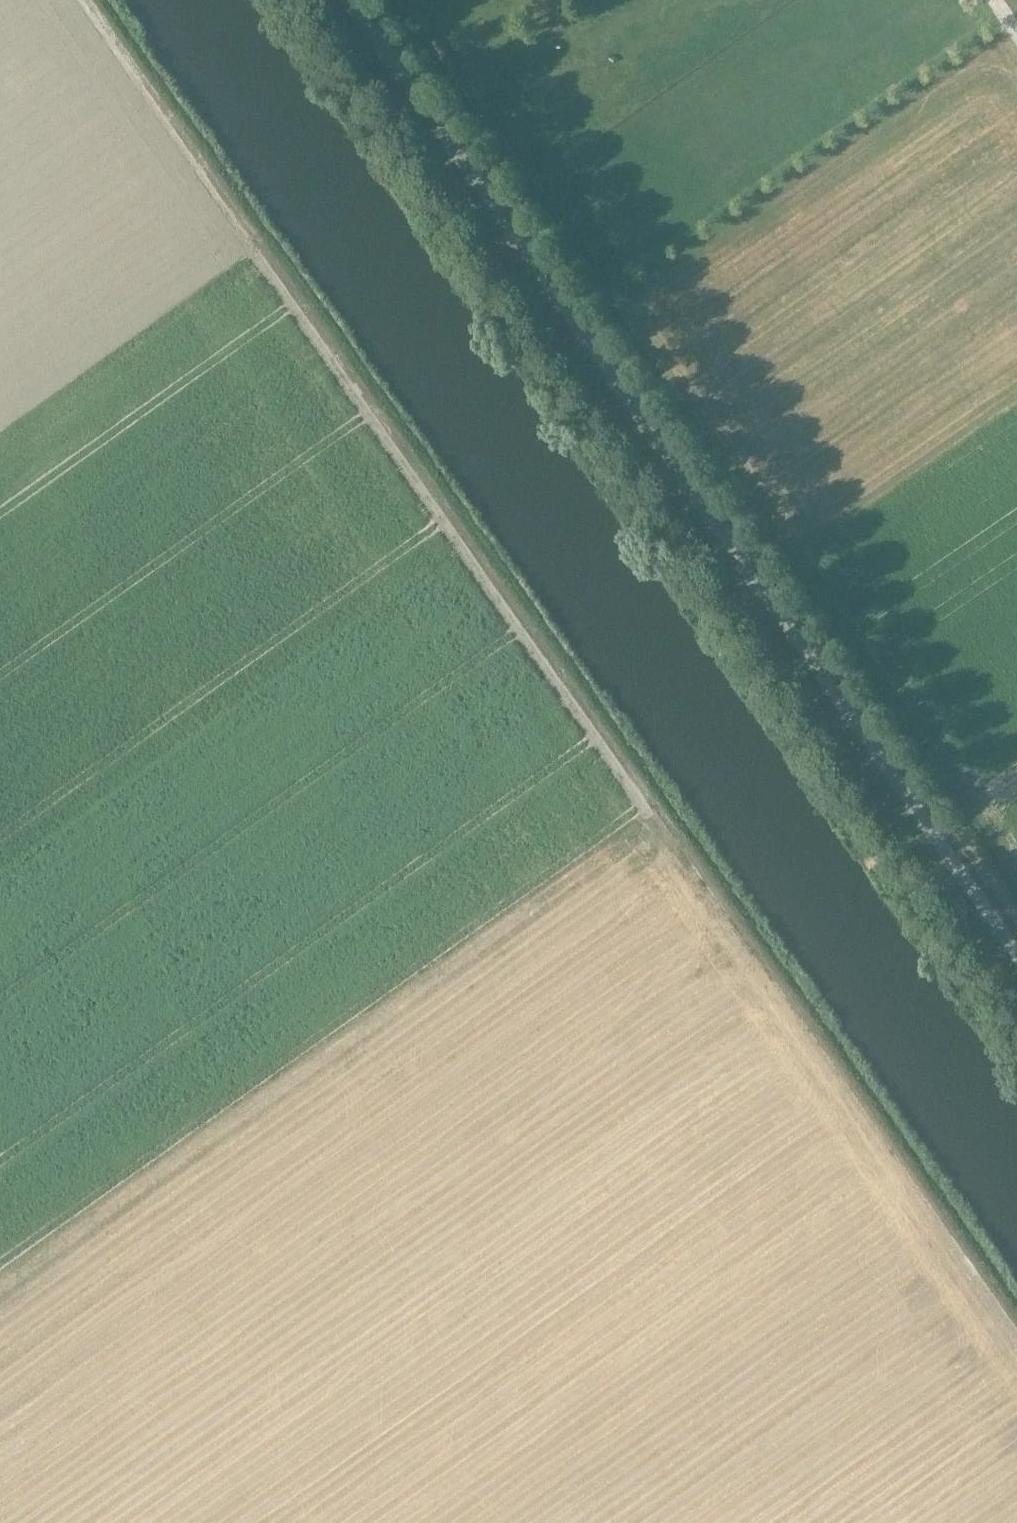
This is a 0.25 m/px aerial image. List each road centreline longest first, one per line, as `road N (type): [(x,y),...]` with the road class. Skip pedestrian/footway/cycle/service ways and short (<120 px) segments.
road 1 (unclassified): [(1016,955),(351,0)]

